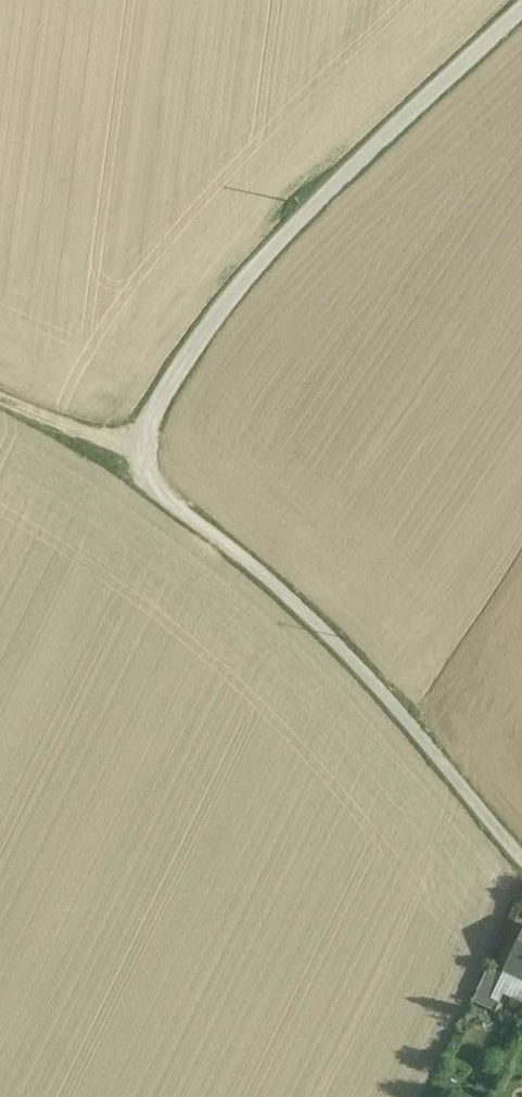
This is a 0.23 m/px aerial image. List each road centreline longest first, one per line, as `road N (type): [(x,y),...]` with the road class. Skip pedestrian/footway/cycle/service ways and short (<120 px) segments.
road 1 (track): [(521,855),(372,676),(153,483),(139,456),(209,337),(271,256),(521,14)]
road 2 (track): [(0,749),(139,456),(0,394)]

